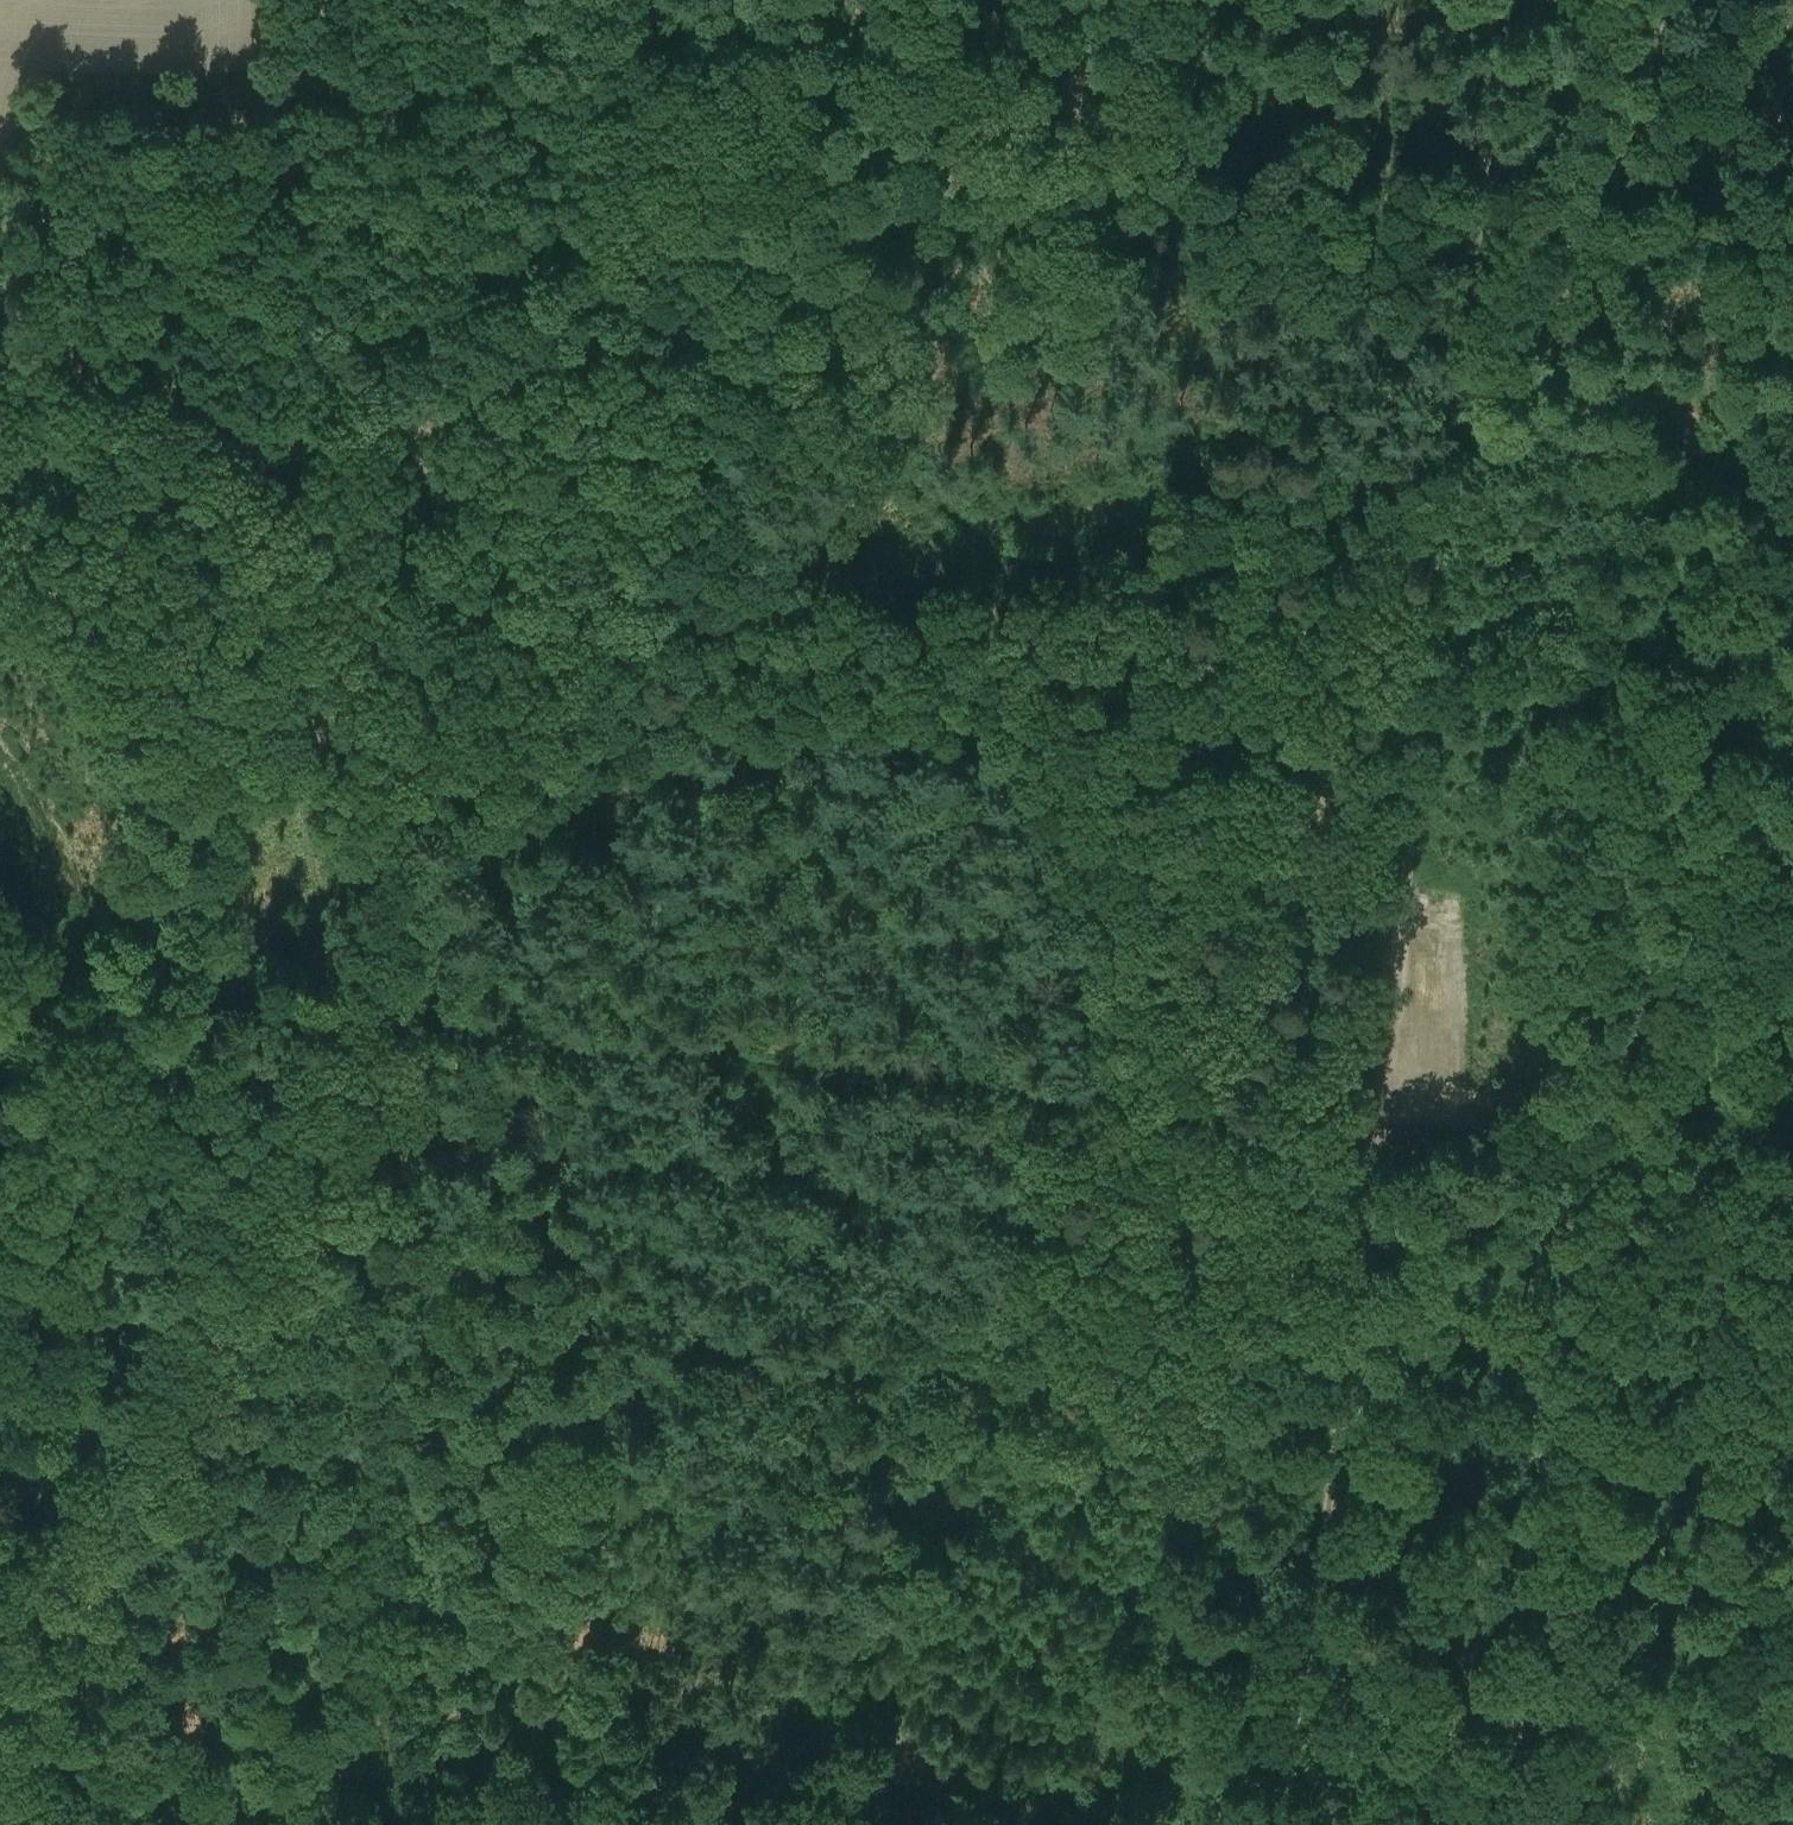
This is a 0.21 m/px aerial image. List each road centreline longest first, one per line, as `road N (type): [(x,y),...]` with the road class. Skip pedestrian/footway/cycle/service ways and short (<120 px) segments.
road 1 (track): [(1294,1824),(1504,0)]
road 2 (track): [(0,984),(219,989),(350,1001),(1792,1169)]

